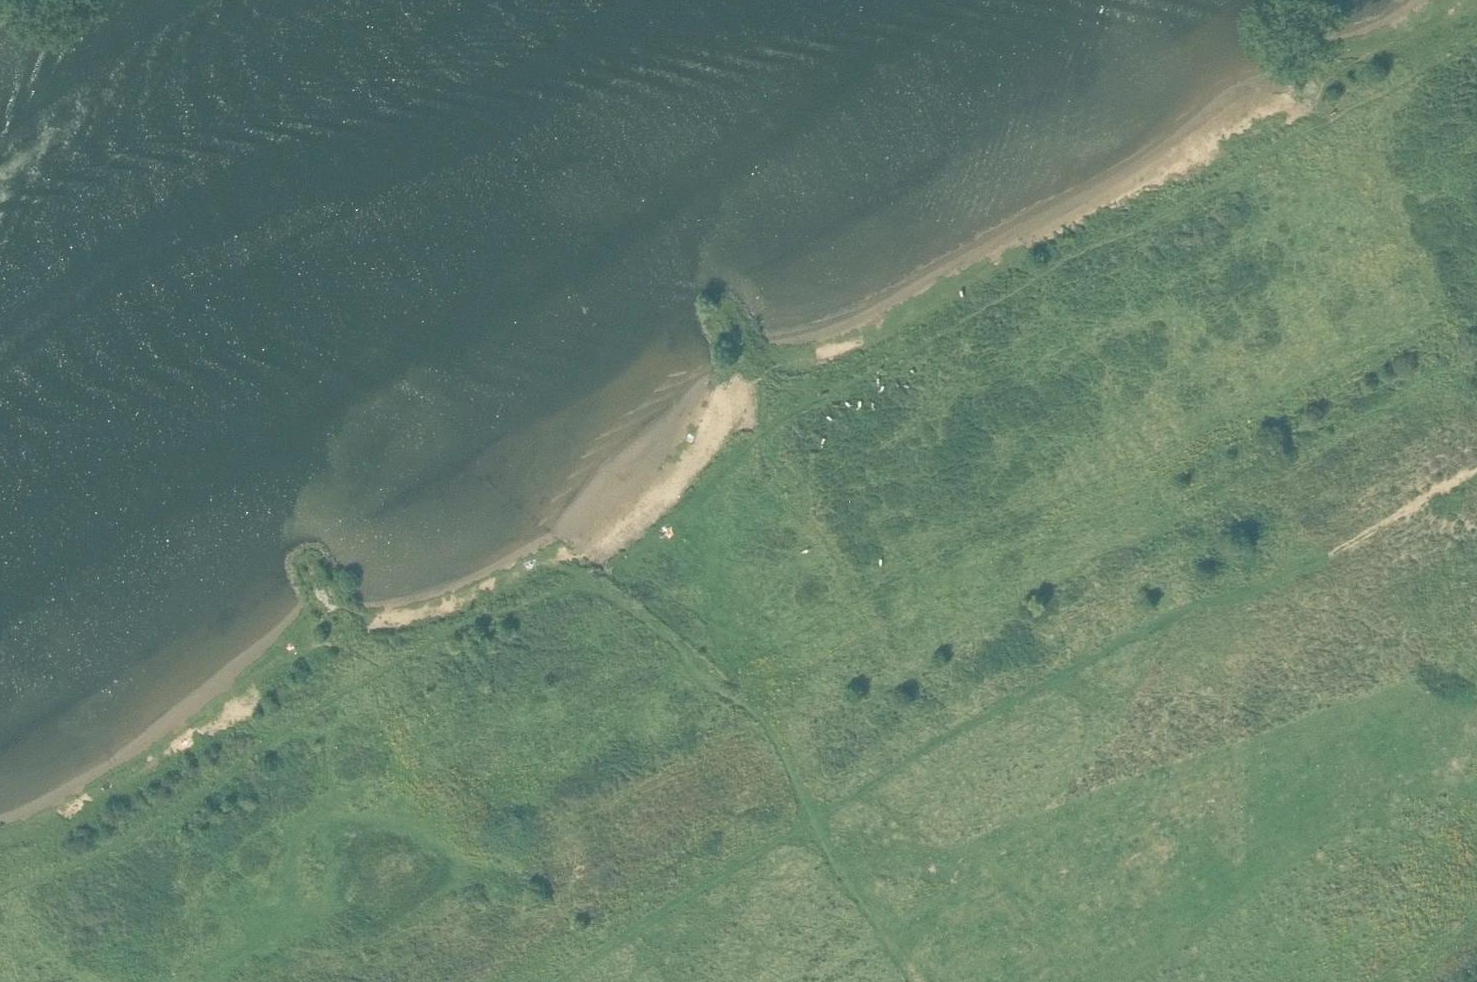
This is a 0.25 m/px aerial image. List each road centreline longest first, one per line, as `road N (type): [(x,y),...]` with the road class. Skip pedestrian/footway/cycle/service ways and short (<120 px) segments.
road 1 (track): [(896,981),(811,806)]

